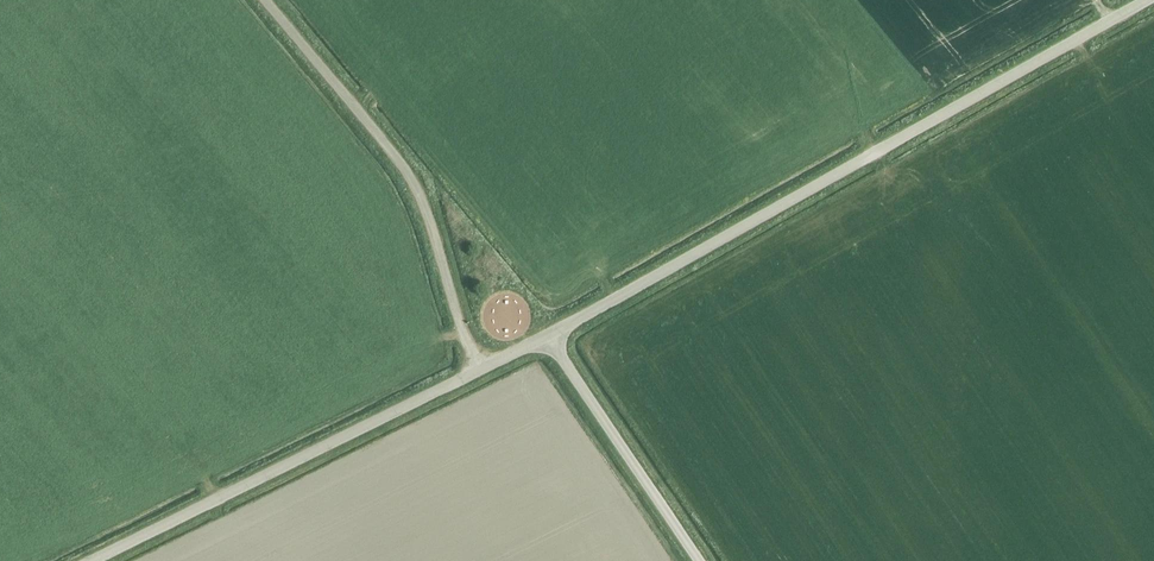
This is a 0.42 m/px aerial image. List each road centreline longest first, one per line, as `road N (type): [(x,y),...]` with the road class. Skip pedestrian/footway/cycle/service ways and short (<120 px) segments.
road 1 (unclassified): [(547,335),(1143,0)]
road 2 (unclassified): [(481,370),(405,169),(264,0)]
road 3 (unclassified): [(94,560),(481,370)]
road 4 (unclassified): [(700,560),(547,335)]

